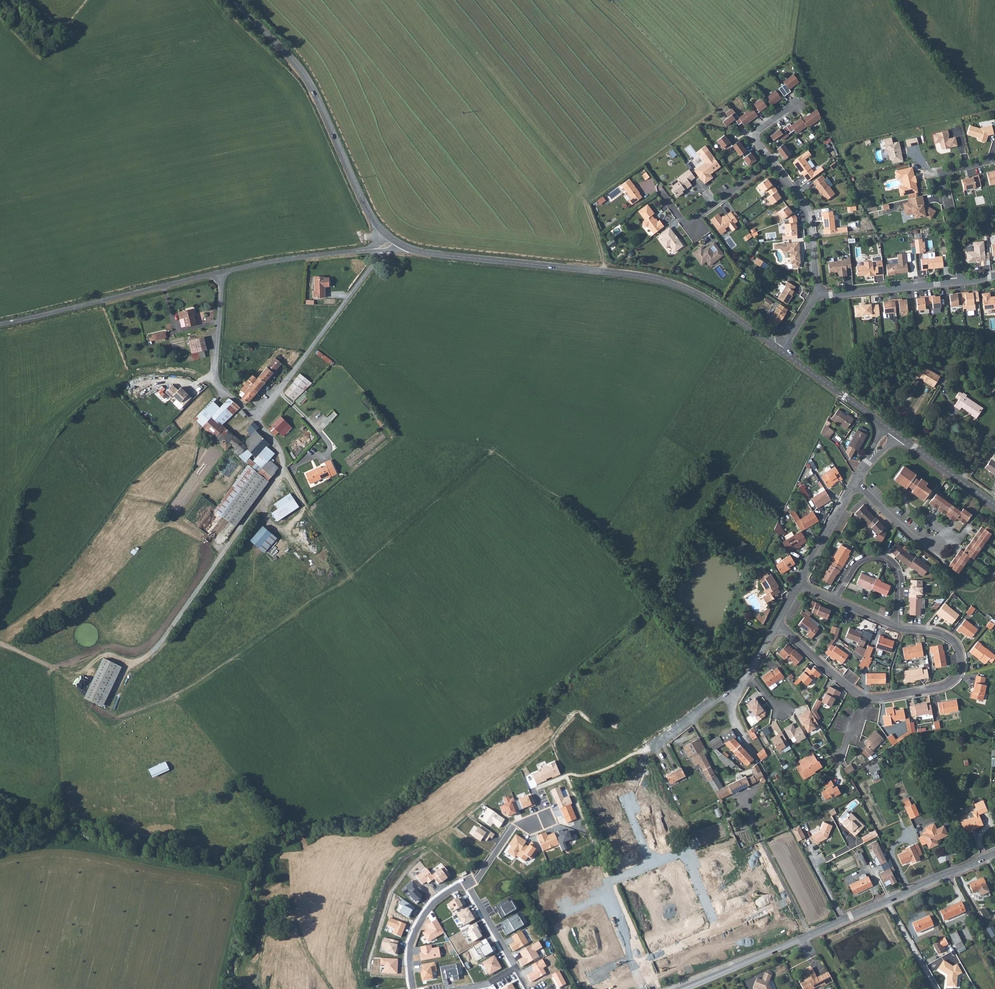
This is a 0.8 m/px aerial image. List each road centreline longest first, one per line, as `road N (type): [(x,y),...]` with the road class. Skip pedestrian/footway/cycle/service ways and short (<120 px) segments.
road 1 (tertiary): [(781,351),(703,297),(664,281),(403,246)]
road 2 (unclassified): [(369,250),(263,263),(0,324)]
road 3 (secondary): [(682,988),(994,853)]
road 4 (residential): [(896,626),(952,640),(960,660),(954,679),(865,697),(776,623)]
road 5 (tertiary): [(384,233),(301,71),(233,0)]
road 6 (track): [(107,655),(129,662),(157,646),(283,470)]
road 7 (unknown): [(624,798),(652,861),(605,885),(647,988)]
road 8 (residential): [(776,623),(748,677),(656,745)]
road 9 (residential): [(994,157),(942,176),(958,281)]
road 10 (residential): [(772,162),(809,216),(818,296)]
road 11 (residential): [(834,599),(855,563),(886,559),(899,575),(896,626)]
road 12 (residential): [(818,296),(958,281)]
road 13 (residential): [(412,988),(415,930),(435,900),(467,882)]
road 14 (residential): [(467,882),(514,826),(547,816),(539,795)]
road 15 (tertiary): [(883,425),(781,351)]

